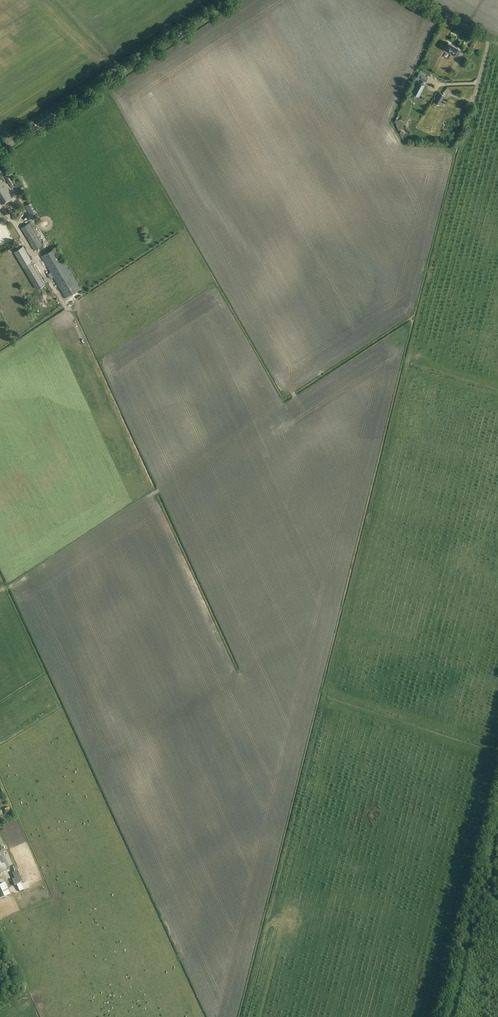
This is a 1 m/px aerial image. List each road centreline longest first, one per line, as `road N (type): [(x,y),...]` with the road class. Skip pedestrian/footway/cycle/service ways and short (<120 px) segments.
road 1 (unclassified): [(0,152),(231,0)]

